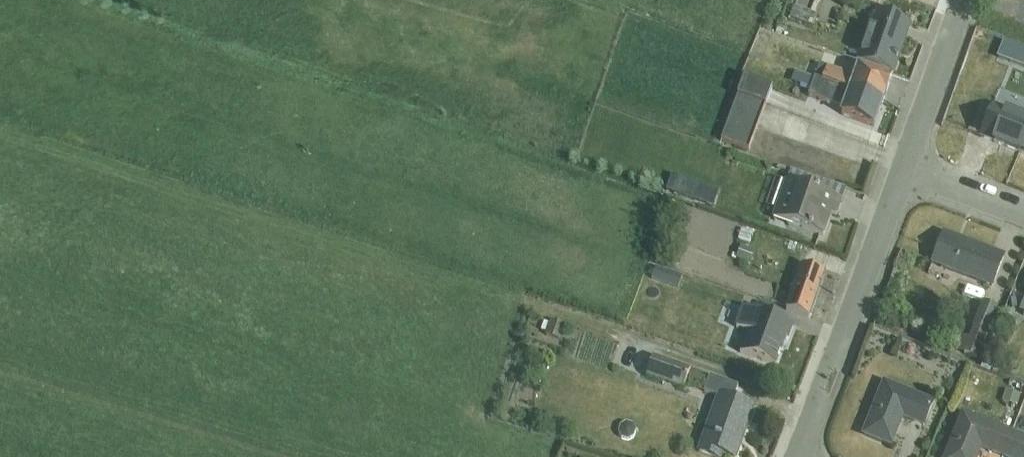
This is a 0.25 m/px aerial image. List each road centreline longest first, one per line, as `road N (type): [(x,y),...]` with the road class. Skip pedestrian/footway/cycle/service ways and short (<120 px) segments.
road 1 (residential): [(905,167),(793,456)]
road 2 (residential): [(967,0),(905,167)]
road 3 (residential): [(905,167),(1023,217)]

